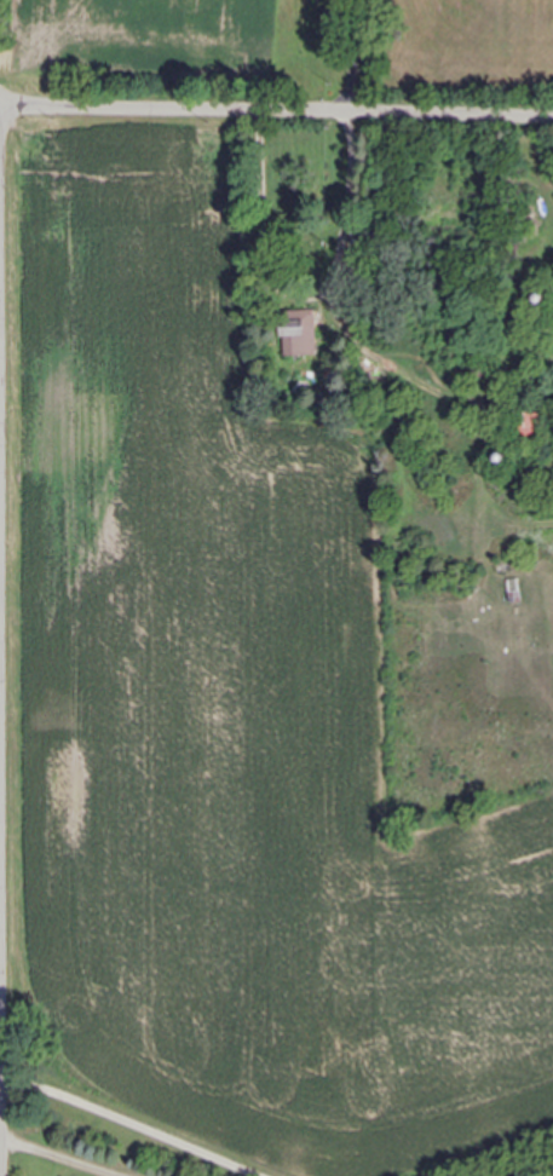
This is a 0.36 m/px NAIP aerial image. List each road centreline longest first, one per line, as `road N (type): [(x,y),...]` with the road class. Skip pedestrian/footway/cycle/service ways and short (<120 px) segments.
road 1 (residential): [(0,104),(552,121)]
road 2 (residential): [(125,1175),(0,1139)]

